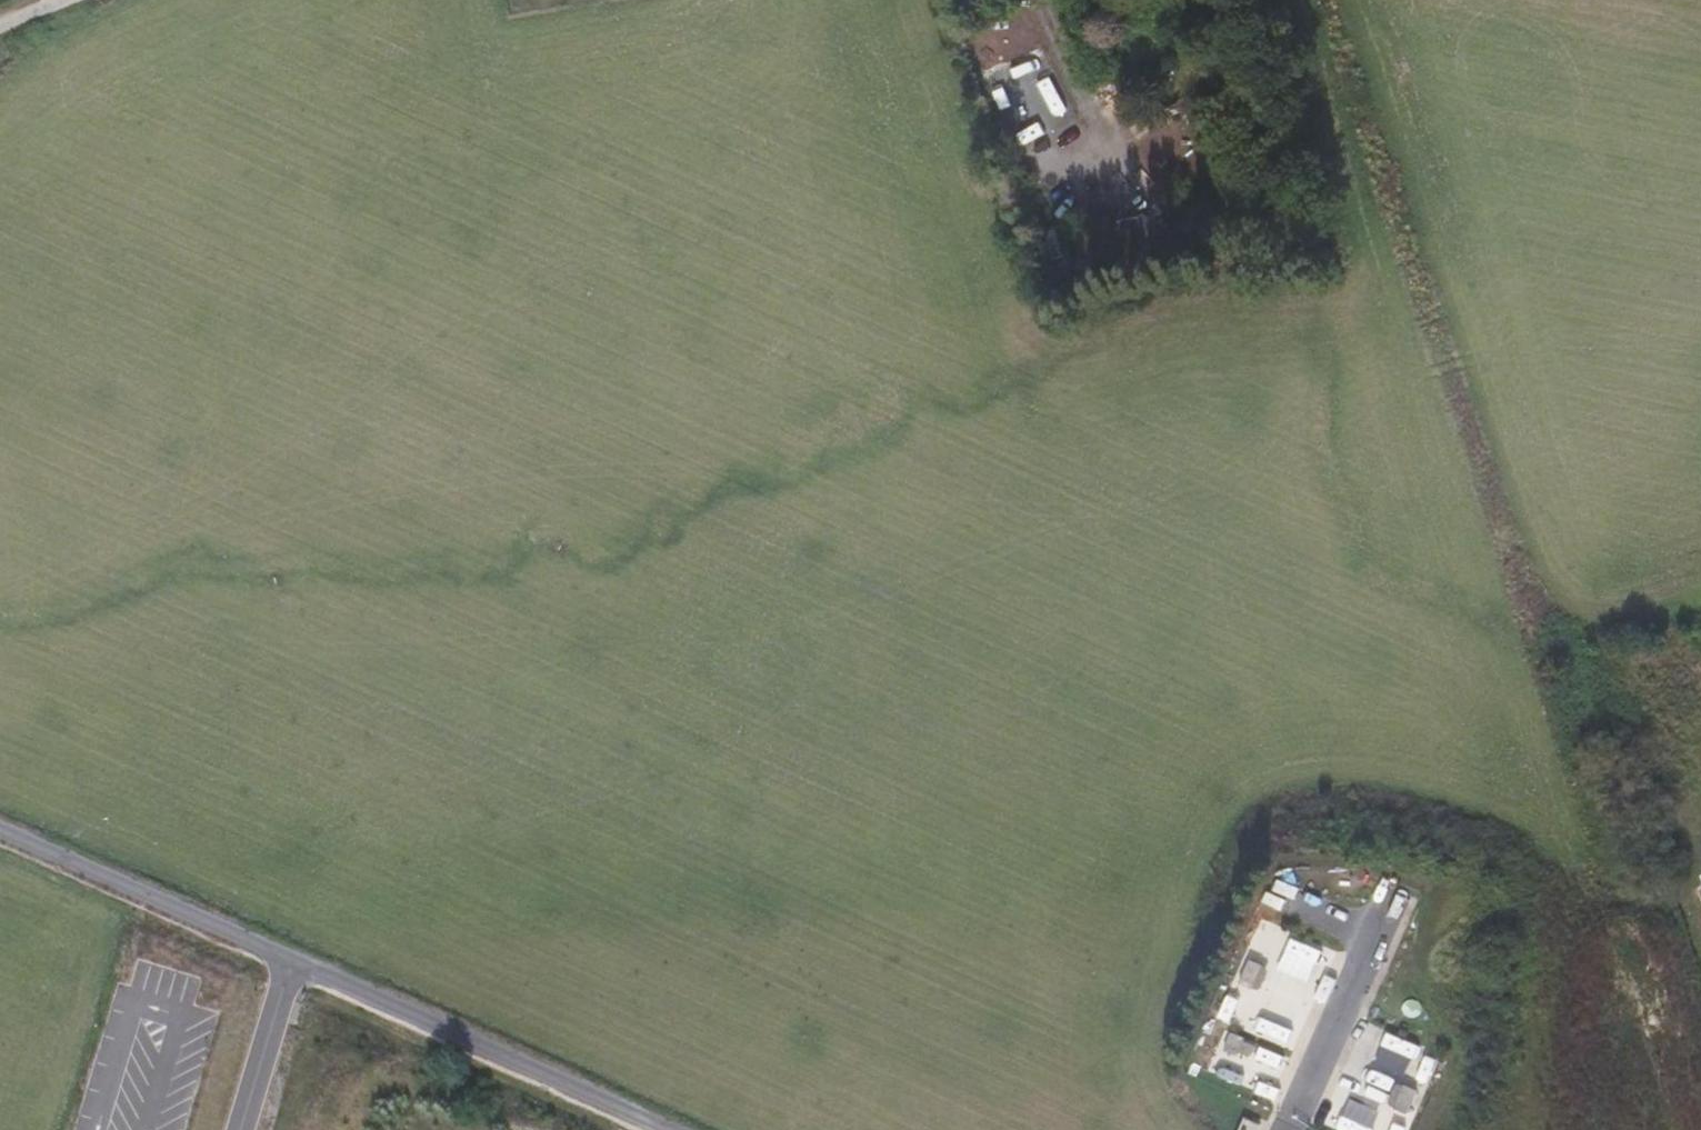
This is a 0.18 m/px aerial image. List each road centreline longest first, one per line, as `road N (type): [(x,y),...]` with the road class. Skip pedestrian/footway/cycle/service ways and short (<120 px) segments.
road 1 (unclassified): [(0,830),(676,1129)]

